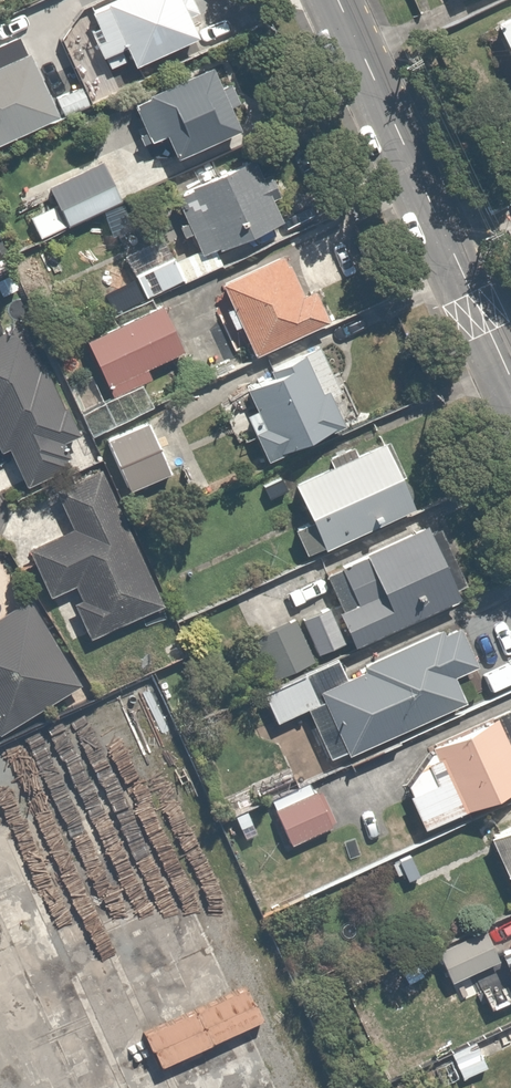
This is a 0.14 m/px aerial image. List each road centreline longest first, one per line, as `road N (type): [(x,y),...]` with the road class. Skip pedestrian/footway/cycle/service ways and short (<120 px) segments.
road 1 (residential): [(510,377),(338,0)]

